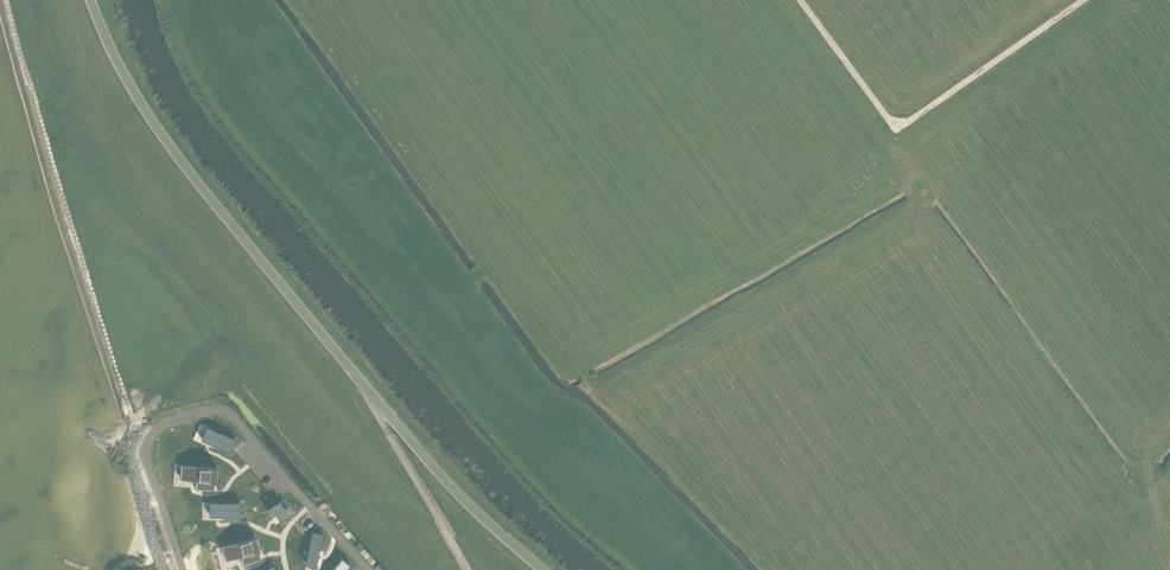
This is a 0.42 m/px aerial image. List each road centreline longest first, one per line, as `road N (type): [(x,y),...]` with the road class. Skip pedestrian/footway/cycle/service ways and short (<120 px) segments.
road 1 (tertiary): [(542,569),(415,446),(197,182),(131,86),(91,0)]

